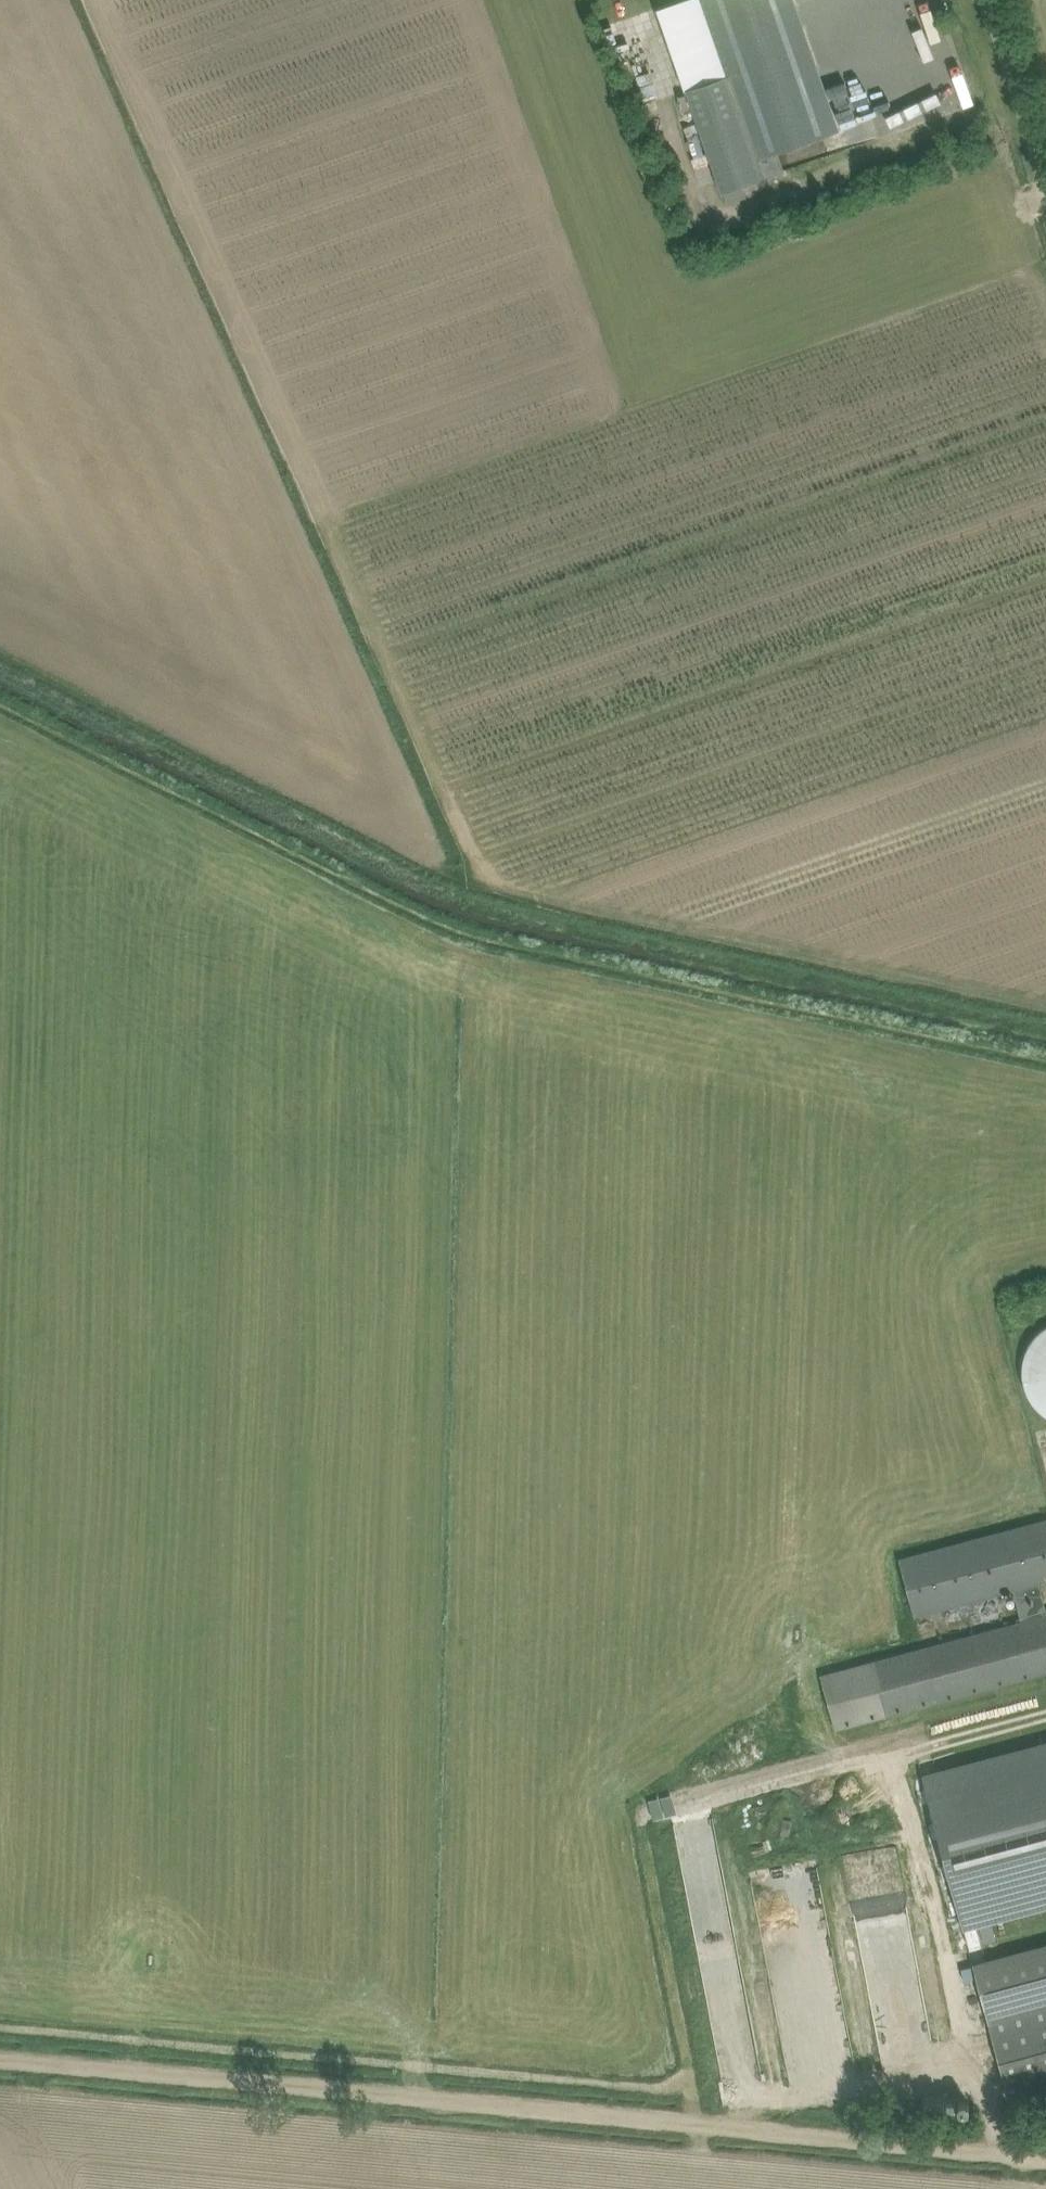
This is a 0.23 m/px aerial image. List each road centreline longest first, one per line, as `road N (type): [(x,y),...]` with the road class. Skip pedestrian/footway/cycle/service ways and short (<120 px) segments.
road 1 (track): [(0,704),(447,929),(1045,1062)]
road 2 (track): [(1045,2162),(0,2061)]
road 3 (tertiary): [(1045,167),(988,0)]

